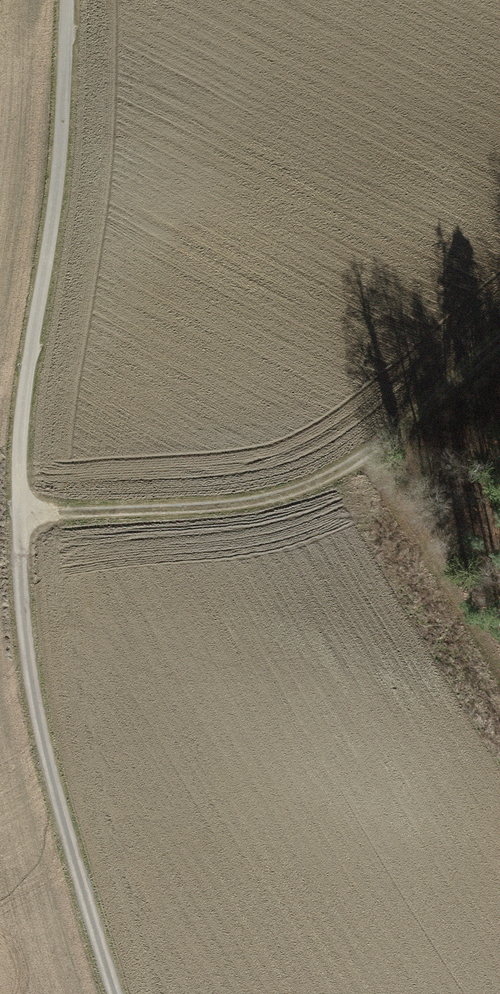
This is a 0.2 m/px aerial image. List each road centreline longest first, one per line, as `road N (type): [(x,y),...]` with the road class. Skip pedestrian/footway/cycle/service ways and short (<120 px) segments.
road 1 (track): [(113,993),(46,769),(26,670),(12,515),(26,336),(51,192),(62,0)]
road 2 (track): [(12,515),(233,504),(304,490),(451,401),(499,351)]

